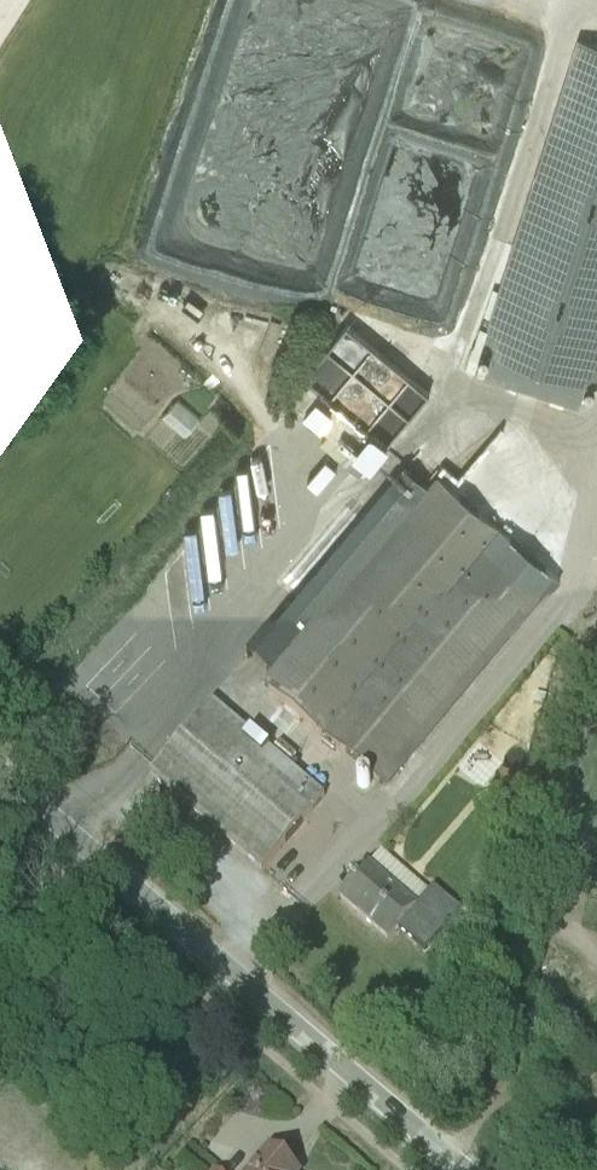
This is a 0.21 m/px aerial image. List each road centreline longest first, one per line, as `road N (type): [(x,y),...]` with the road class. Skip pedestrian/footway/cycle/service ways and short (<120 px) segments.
road 1 (tertiary): [(0,779),(459,1169)]

